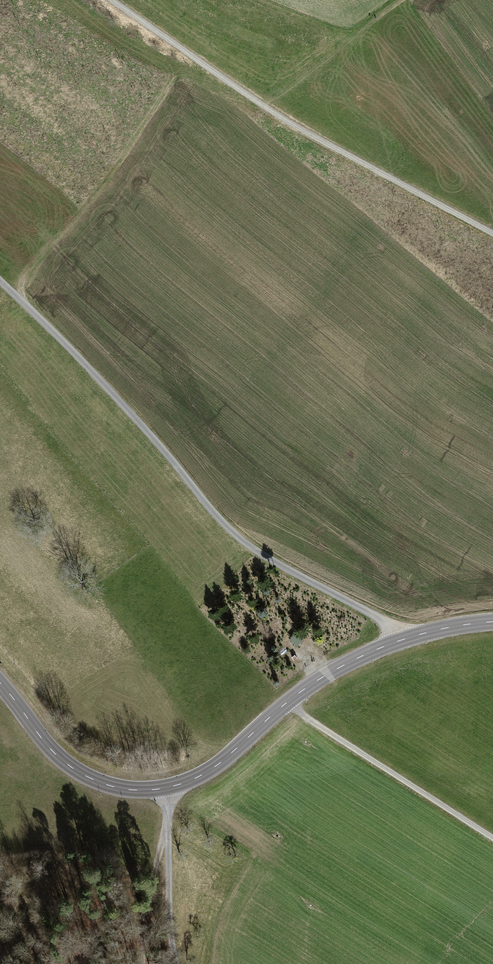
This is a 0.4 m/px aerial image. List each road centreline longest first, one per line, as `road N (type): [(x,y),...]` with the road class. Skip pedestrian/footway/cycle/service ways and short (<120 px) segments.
road 1 (unclassified): [(0,277),(118,395),(249,546),(413,634)]
road 2 (track): [(492,232),(261,104),(114,0)]
road 3 (track): [(17,293),(42,255),(153,145),(193,119),(261,104)]
road 4 (tertiary): [(413,634),(345,663),(285,702),(224,760),(171,787)]
road 5 (track): [(492,837),(285,702)]
road 6 (tertiary): [(0,682),(47,746),(82,775),(117,788),(171,787)]
road 7 (track): [(171,787),(165,855),(180,963)]

